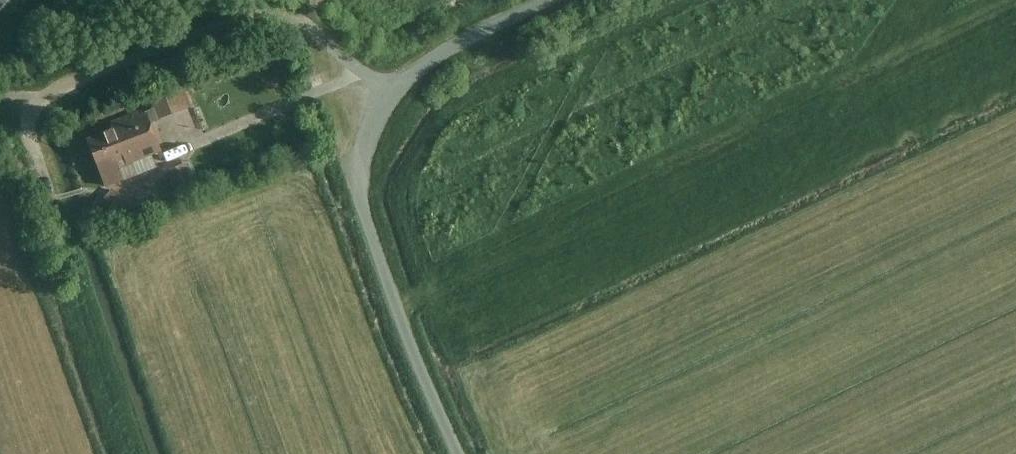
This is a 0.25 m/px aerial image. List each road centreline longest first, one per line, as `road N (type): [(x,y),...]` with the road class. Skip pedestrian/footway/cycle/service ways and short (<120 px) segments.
road 1 (residential): [(461,453),(366,206),(366,156),(387,95),(425,65),(552,0)]

